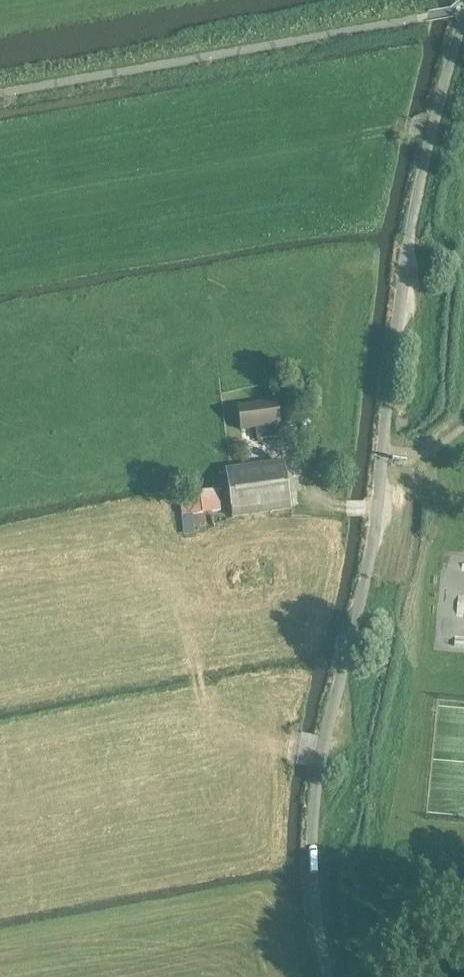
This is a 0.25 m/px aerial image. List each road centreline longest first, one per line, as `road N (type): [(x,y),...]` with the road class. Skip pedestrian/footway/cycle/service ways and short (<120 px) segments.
road 1 (unclassified): [(329,976),(311,883),(309,818),(374,530),(403,265),(463,16)]

